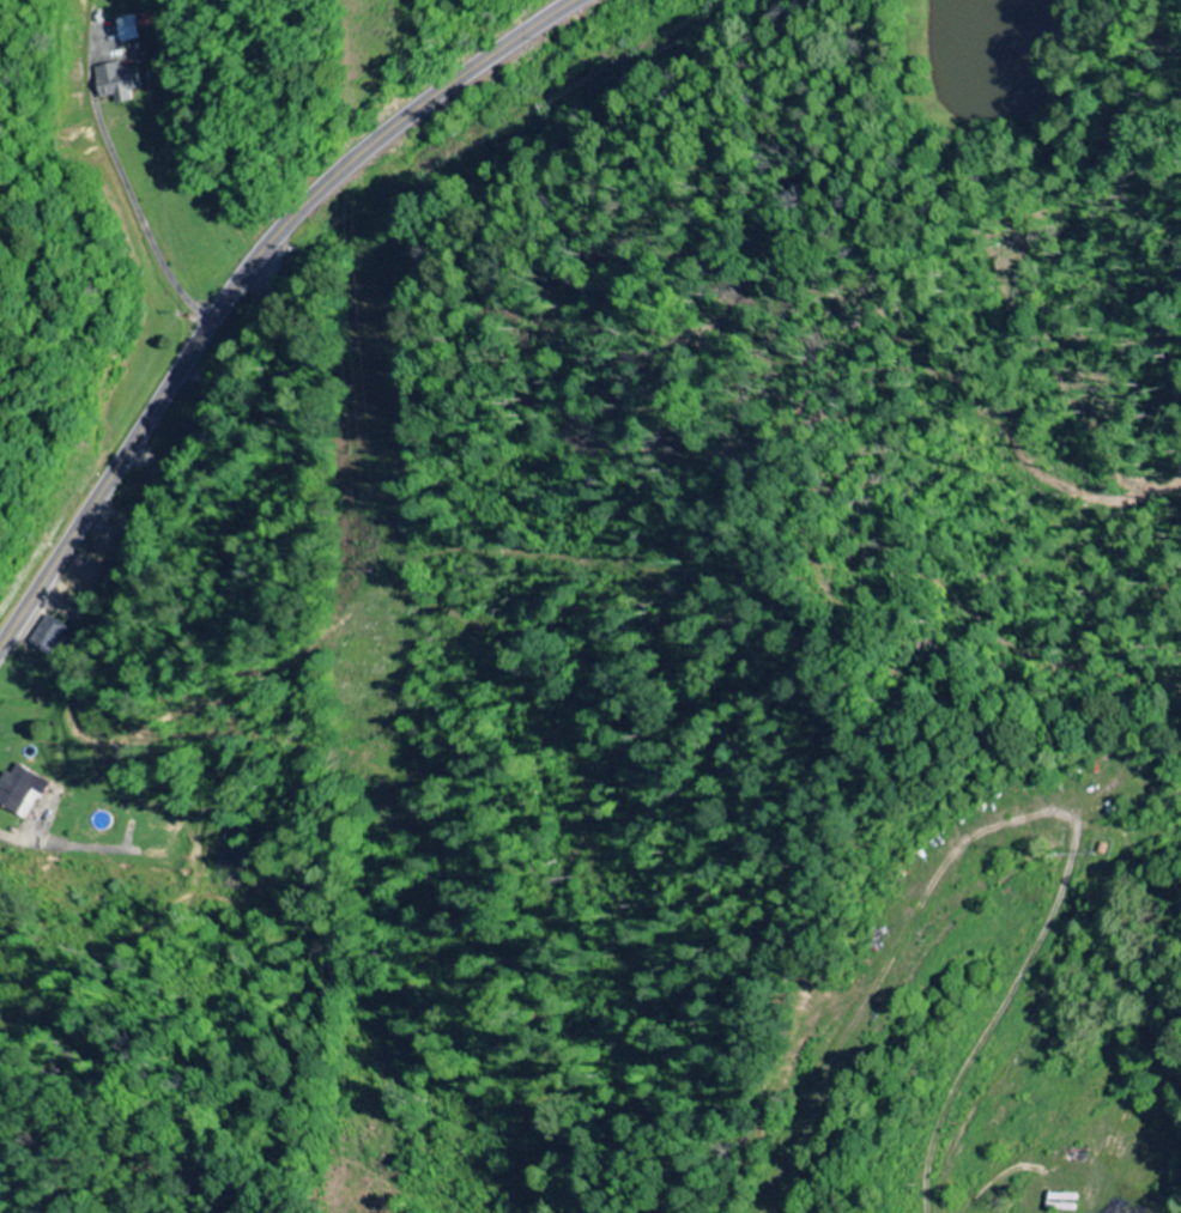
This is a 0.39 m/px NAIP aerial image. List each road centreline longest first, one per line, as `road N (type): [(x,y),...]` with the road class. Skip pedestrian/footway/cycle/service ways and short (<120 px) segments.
road 1 (secondary): [(0,650),(205,330),(303,208),(417,110),(577,0)]

